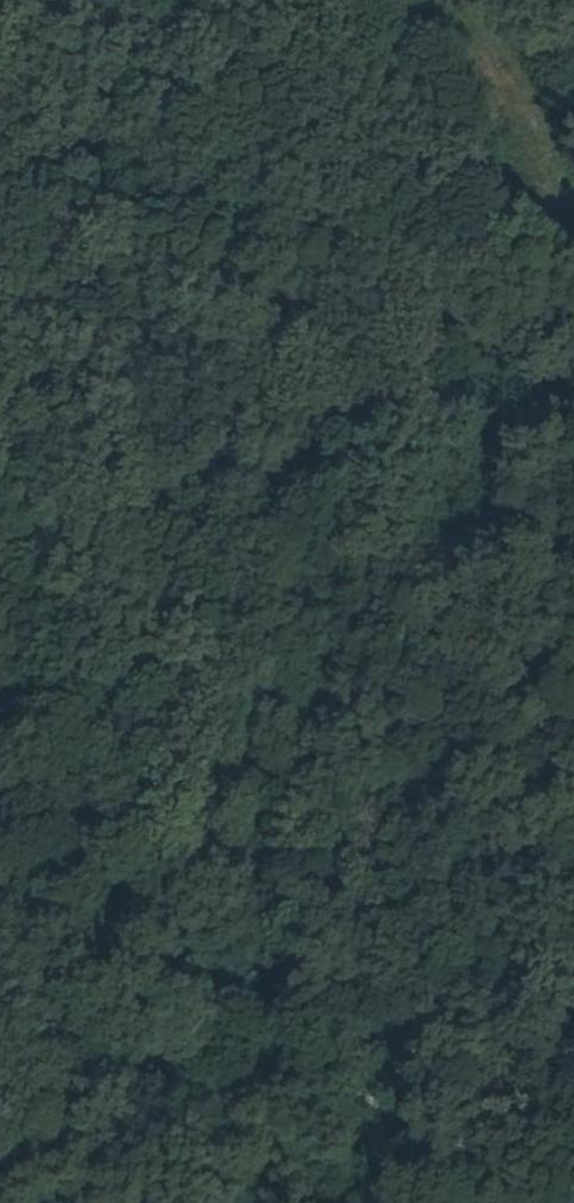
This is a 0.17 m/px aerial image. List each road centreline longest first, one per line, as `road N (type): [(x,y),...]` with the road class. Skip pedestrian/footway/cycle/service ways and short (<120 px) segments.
road 1 (track): [(573,389),(0,867)]
road 2 (track): [(570,1202),(513,1172),(447,1119),(143,994),(0,973)]
road 3 (track): [(573,252),(310,0)]

